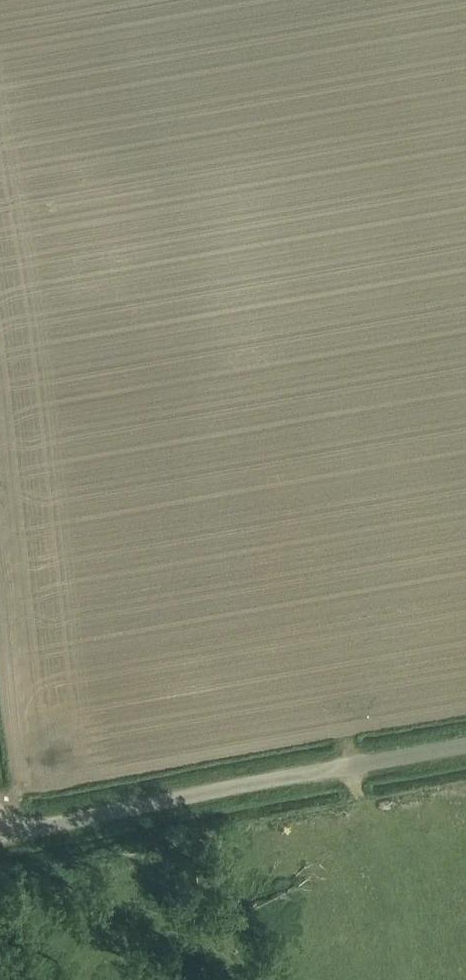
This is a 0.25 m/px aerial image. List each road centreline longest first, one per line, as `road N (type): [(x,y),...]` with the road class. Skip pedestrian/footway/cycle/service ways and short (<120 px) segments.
road 1 (unclassified): [(0,826),(45,829),(465,754)]

